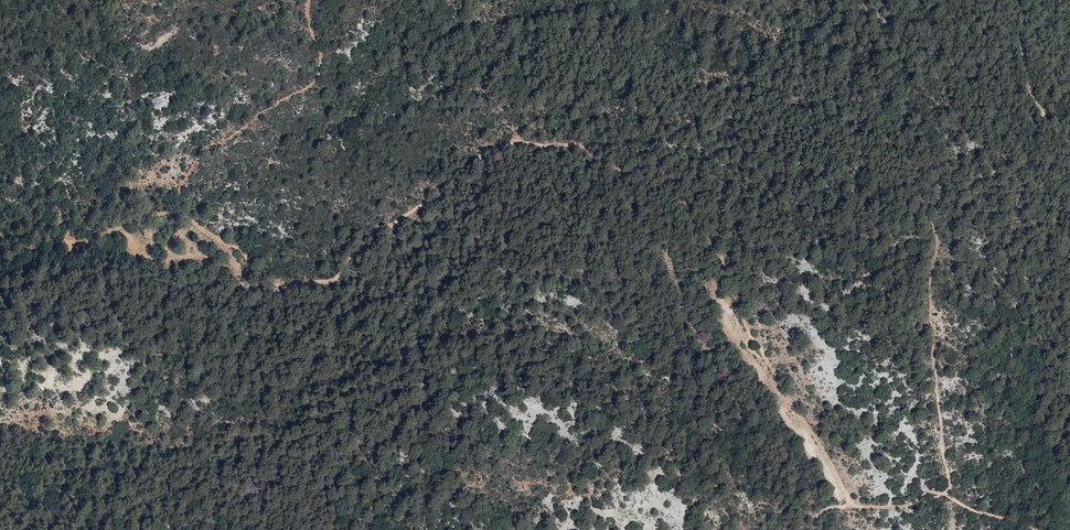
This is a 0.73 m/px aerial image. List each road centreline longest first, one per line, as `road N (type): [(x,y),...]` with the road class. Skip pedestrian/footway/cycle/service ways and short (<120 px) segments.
road 1 (track): [(854,507),(728,289),(693,213),(581,151),(506,147),(320,282),(254,282),(193,265),(138,230),(54,243),(0,264)]
road 2 (track): [(114,232),(176,210),(204,149),(311,84),(322,49),(310,0)]
road 3 (track): [(1032,529),(936,492),(901,506),(854,507)]
road 4 (track): [(1014,0),(1003,66),(1069,139)]

